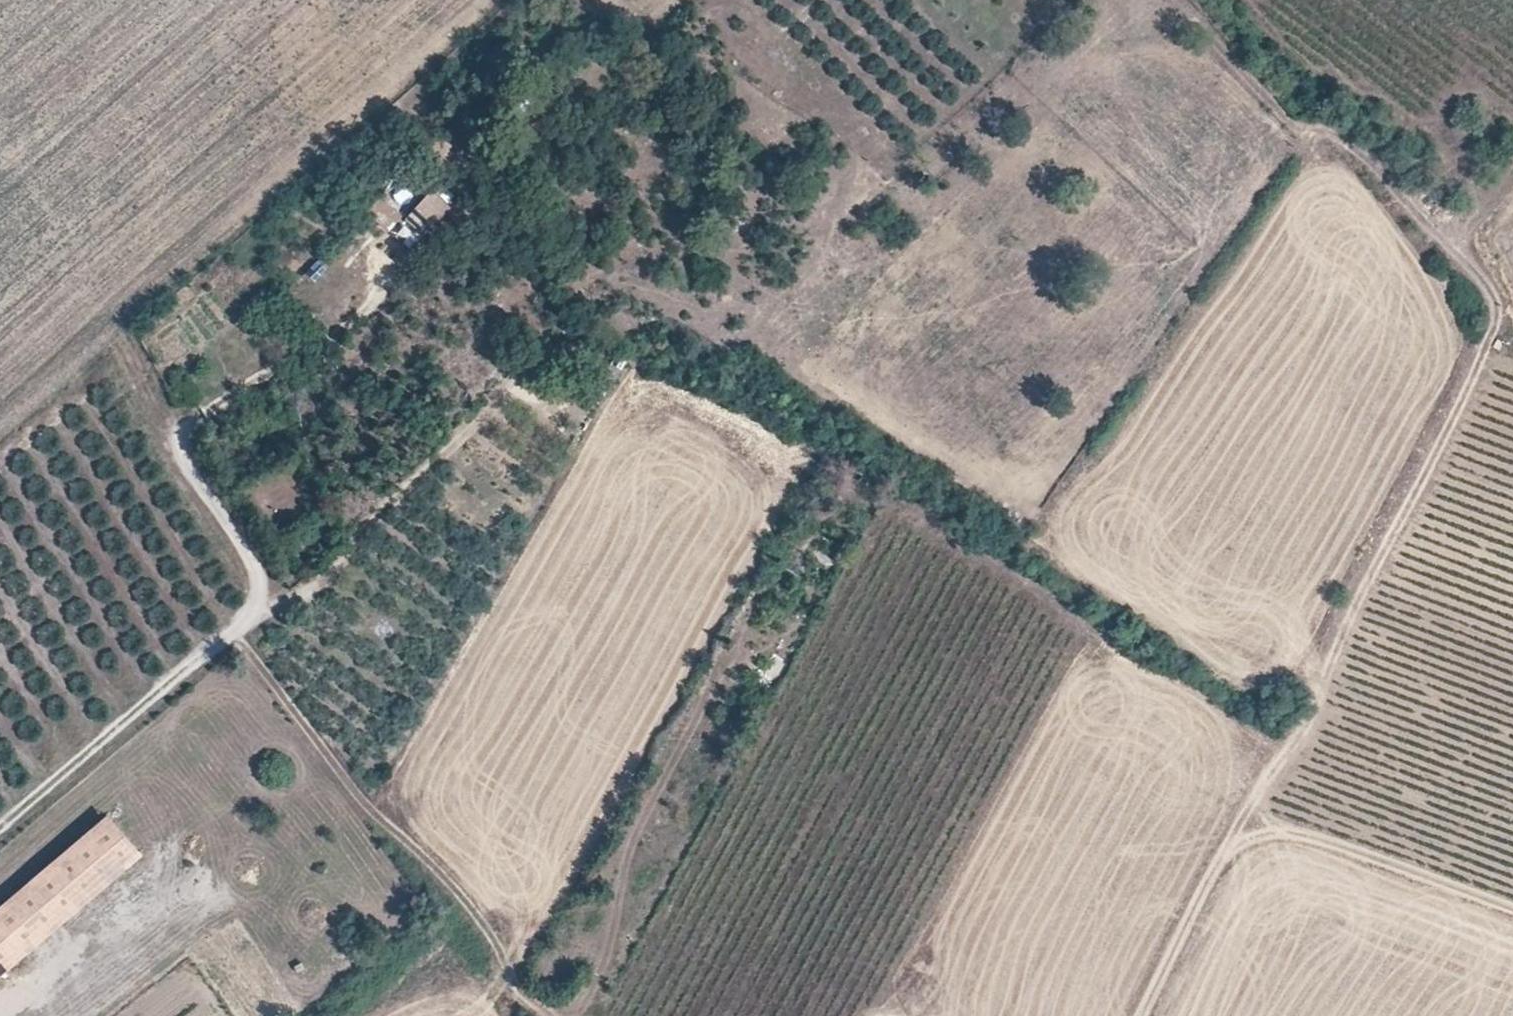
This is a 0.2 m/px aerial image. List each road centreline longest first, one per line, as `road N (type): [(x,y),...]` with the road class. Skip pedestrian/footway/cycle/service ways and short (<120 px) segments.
road 1 (track): [(0,828),(251,616),(258,588),(253,565),(181,443),(202,413)]

